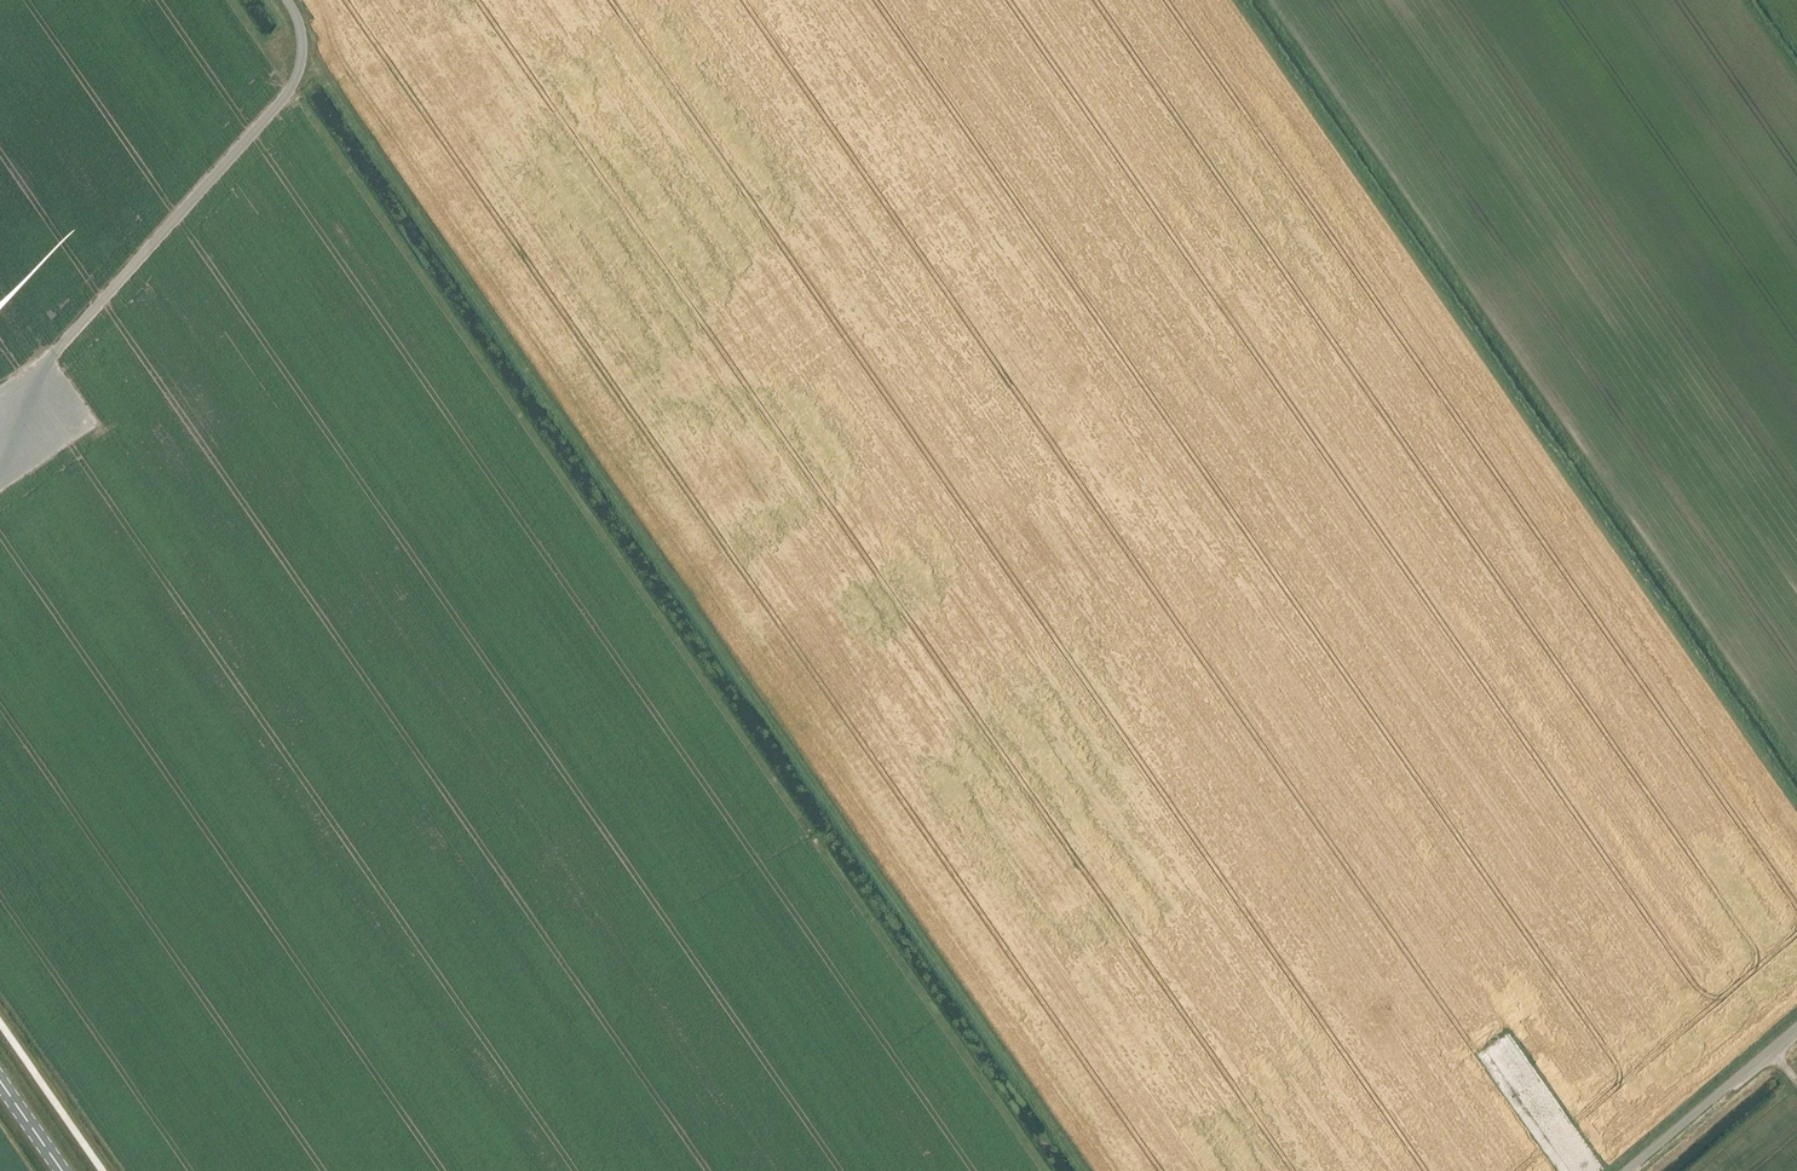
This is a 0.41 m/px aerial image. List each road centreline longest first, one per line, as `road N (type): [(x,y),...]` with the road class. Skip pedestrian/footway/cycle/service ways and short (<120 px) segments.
road 1 (unclassified): [(1796,1026),(1626,1170)]

